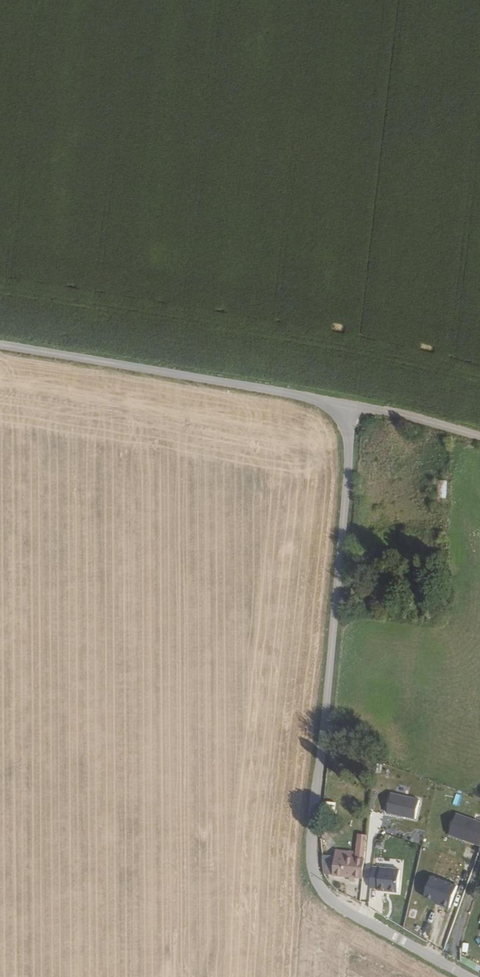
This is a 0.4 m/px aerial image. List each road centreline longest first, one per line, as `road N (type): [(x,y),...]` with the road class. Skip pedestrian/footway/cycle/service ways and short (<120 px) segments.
road 1 (unclassified): [(467,976),(332,901),(313,867),(352,408)]
road 2 (unclassified): [(0,345),(352,408)]
road 3 (unclassified): [(352,408),(479,440)]

